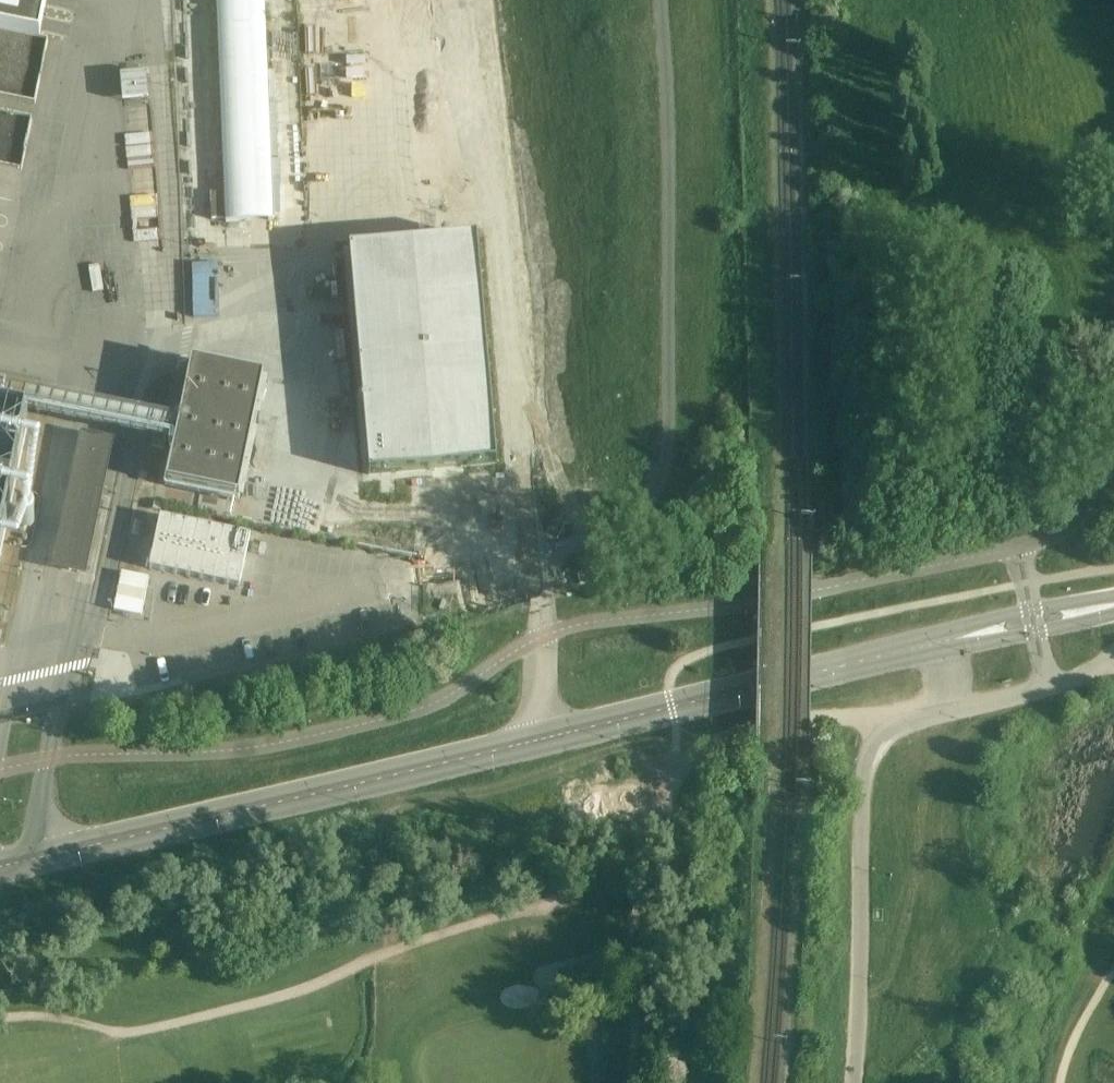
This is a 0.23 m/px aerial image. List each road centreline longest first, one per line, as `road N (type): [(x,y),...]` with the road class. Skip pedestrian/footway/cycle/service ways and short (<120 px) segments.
road 1 (tertiary): [(541,739),(0,867)]
road 2 (unclassified): [(850,1082),(860,771),(885,732),(947,713)]
road 3 (tertiary): [(541,739),(941,644)]
road 4 (tertiary): [(941,644),(1113,606)]

